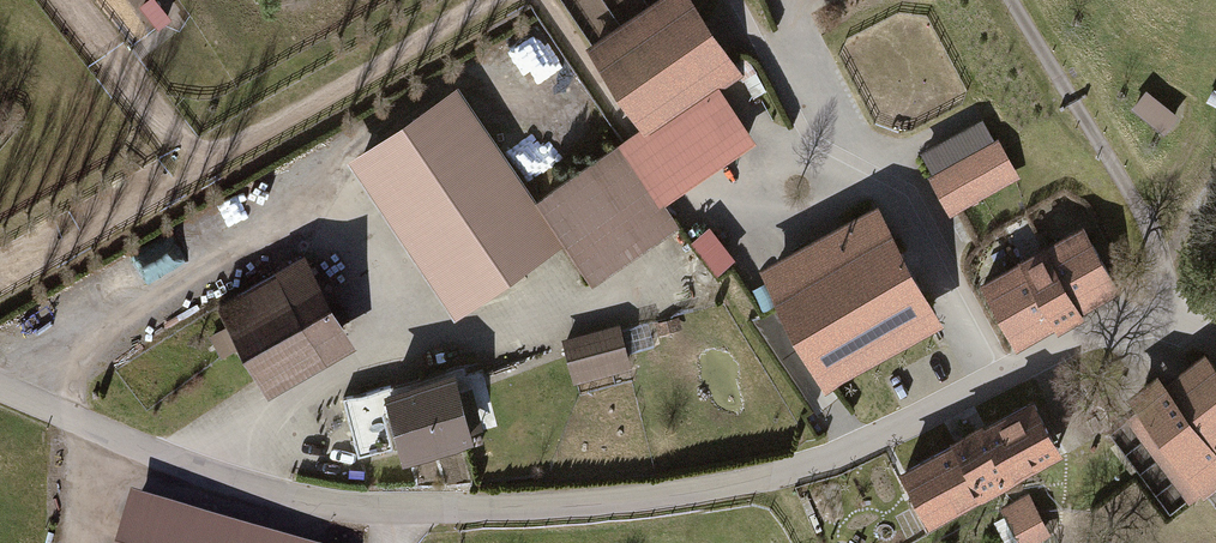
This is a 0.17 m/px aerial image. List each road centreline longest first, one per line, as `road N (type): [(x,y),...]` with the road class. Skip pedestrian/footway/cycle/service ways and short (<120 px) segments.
road 1 (residential): [(0,387),(251,488),(364,507),(537,506),(773,476),(853,450),(1001,377)]

